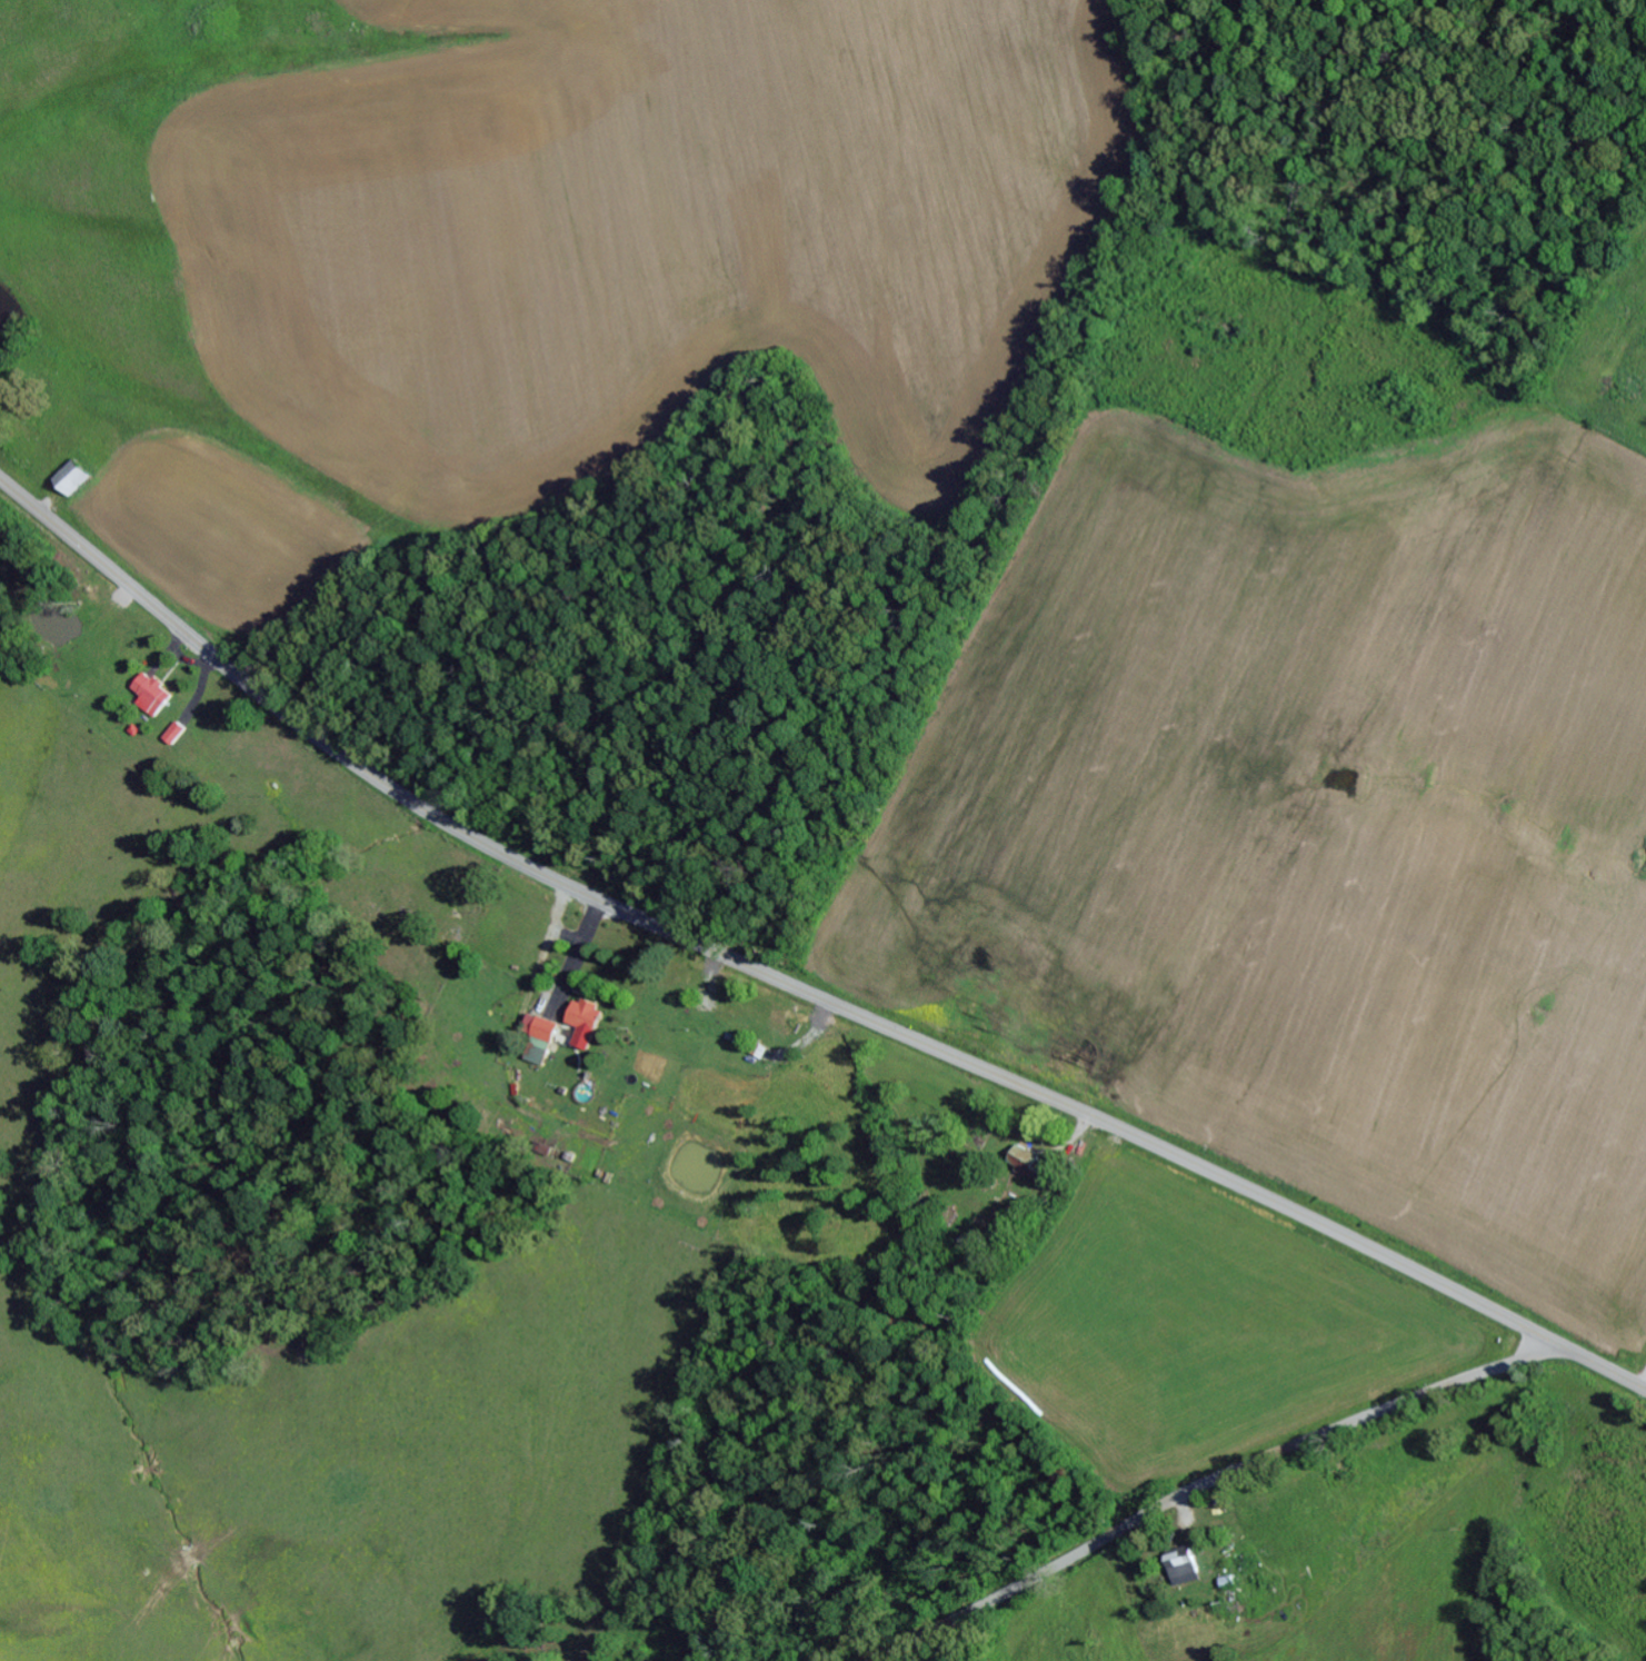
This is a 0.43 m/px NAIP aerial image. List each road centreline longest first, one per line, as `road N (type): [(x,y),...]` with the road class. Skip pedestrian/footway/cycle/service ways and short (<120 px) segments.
road 1 (secondary): [(0,480),(309,734),(510,861),(1107,1124),(1645,1391)]
road 2 (residential): [(875,1660),(1219,1480),(1522,1364),(1554,1344)]

